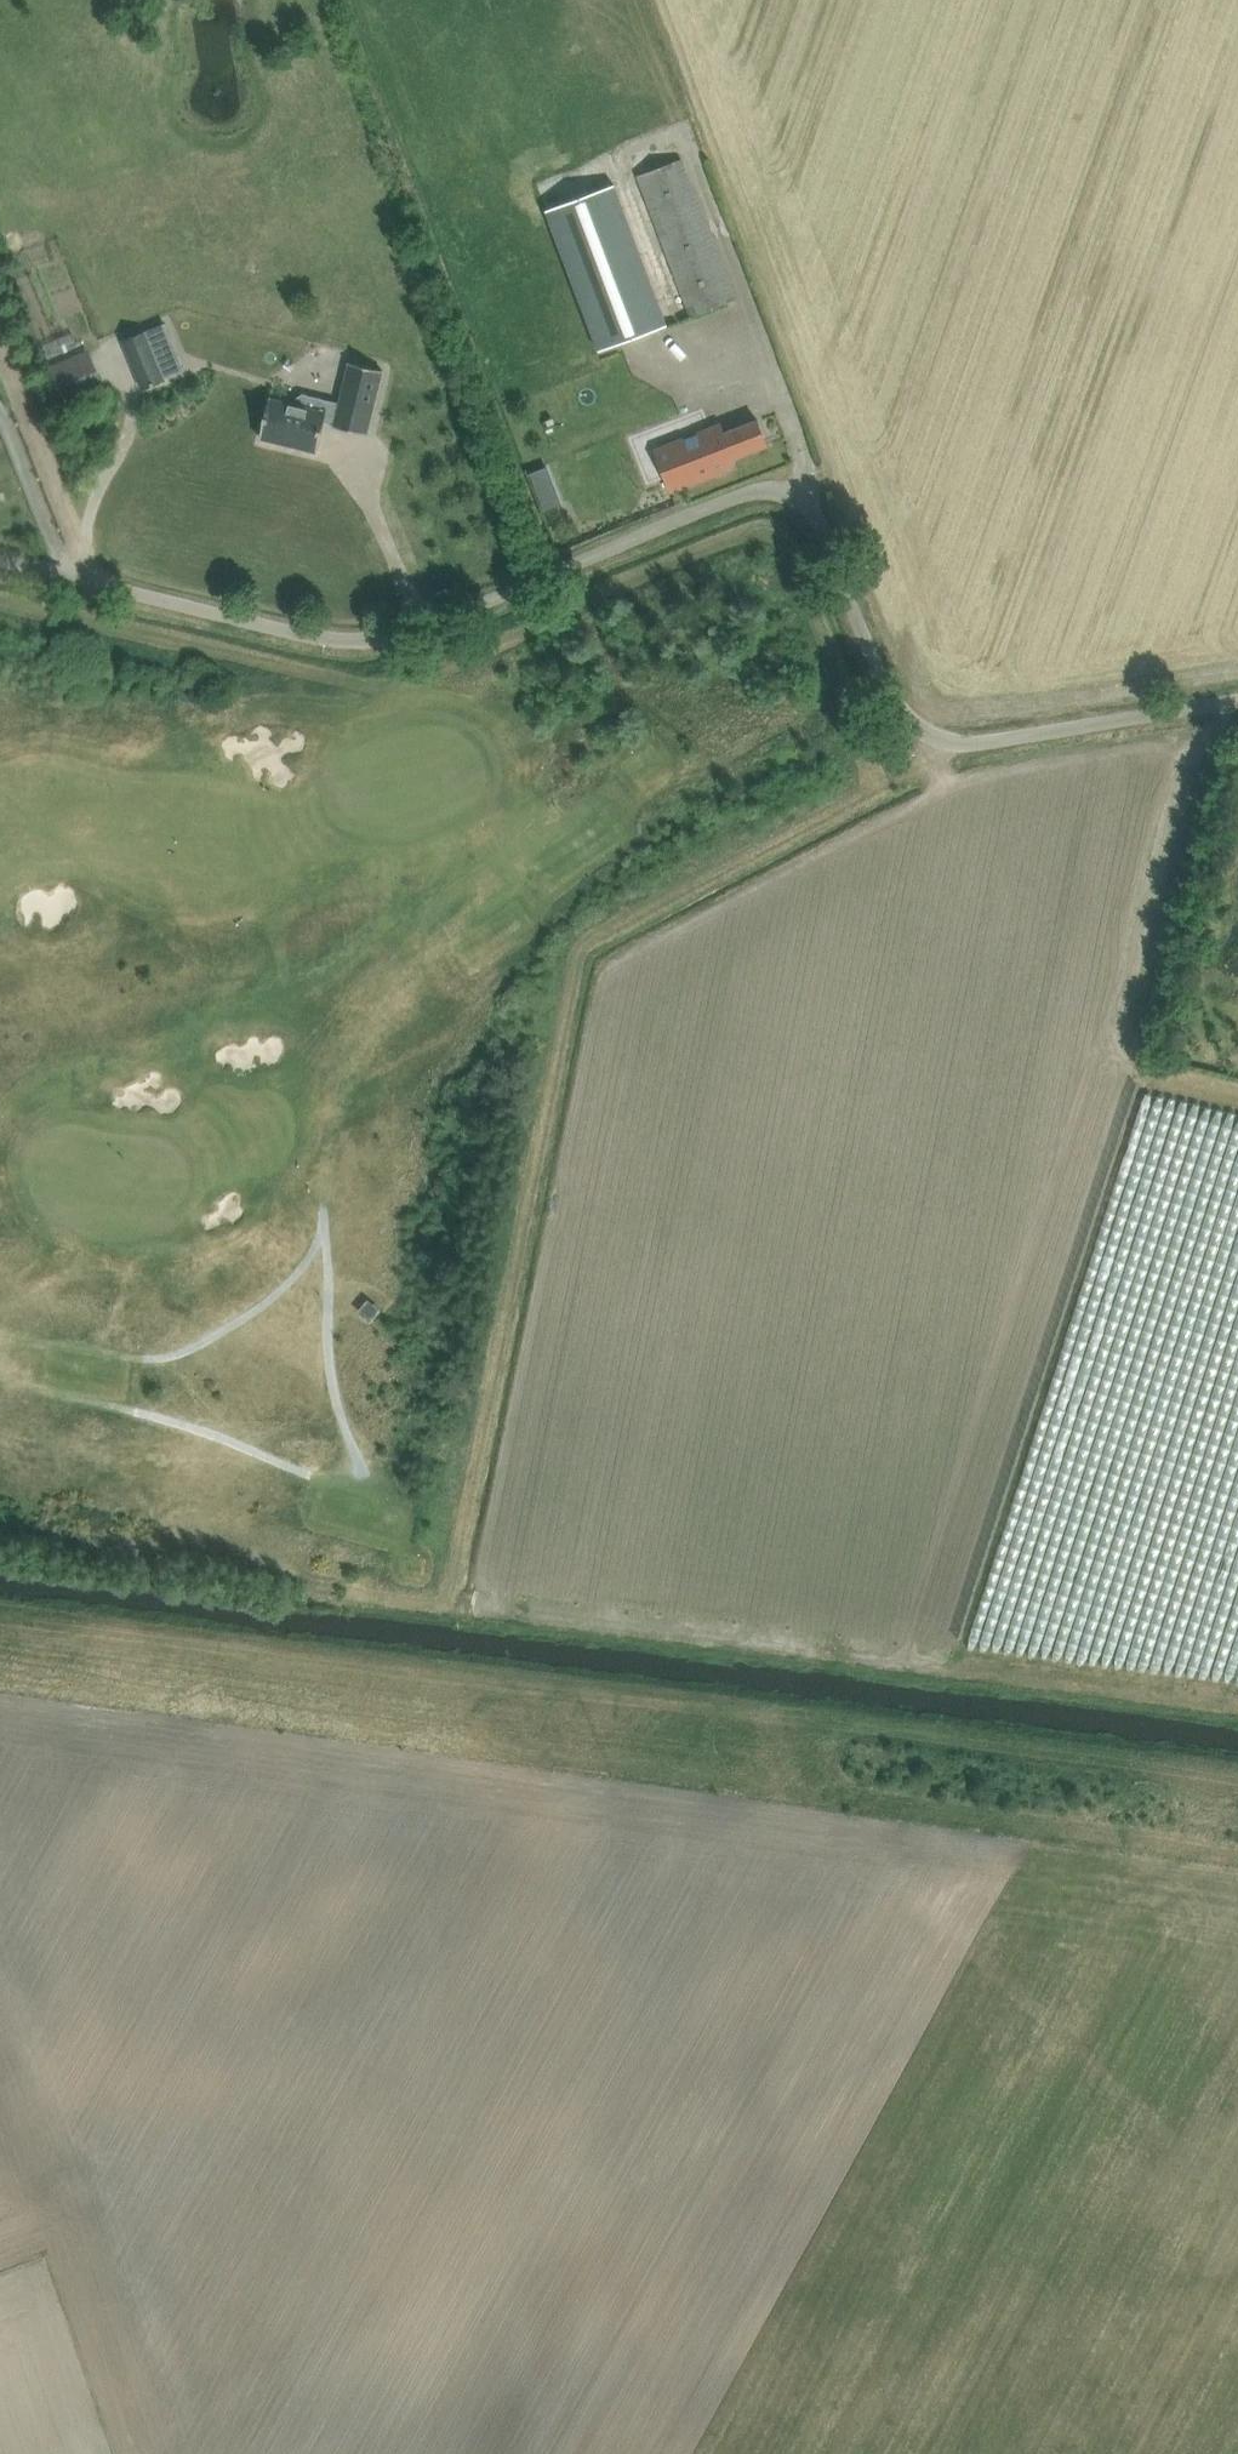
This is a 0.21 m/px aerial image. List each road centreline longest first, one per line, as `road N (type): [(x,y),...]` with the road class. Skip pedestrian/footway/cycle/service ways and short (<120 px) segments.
road 1 (unclassified): [(1237,701),(970,744),(935,736),(892,695),(818,514),(797,496),(765,489),(384,638),(309,636),(0,559)]

